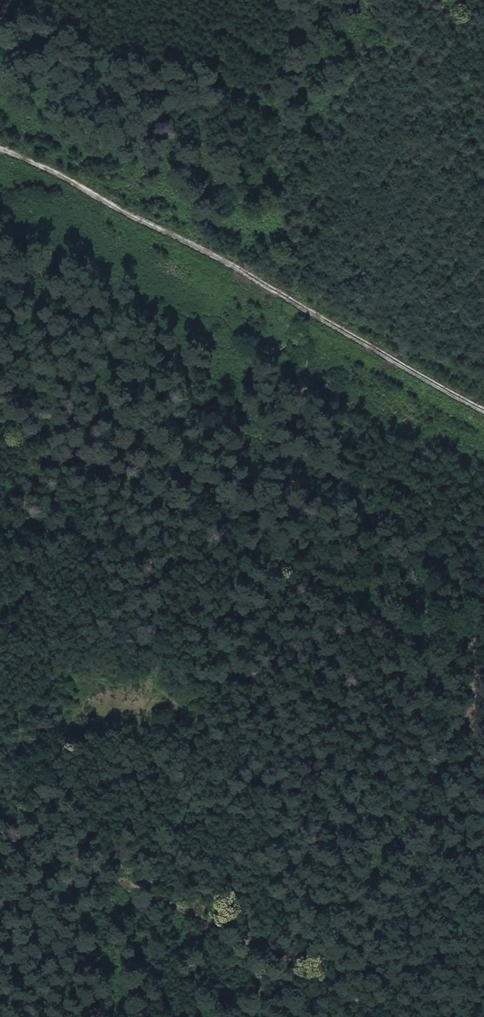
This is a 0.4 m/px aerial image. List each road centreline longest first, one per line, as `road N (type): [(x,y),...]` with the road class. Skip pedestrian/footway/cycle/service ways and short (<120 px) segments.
road 1 (track): [(483,410),(221,258),(0,149)]

